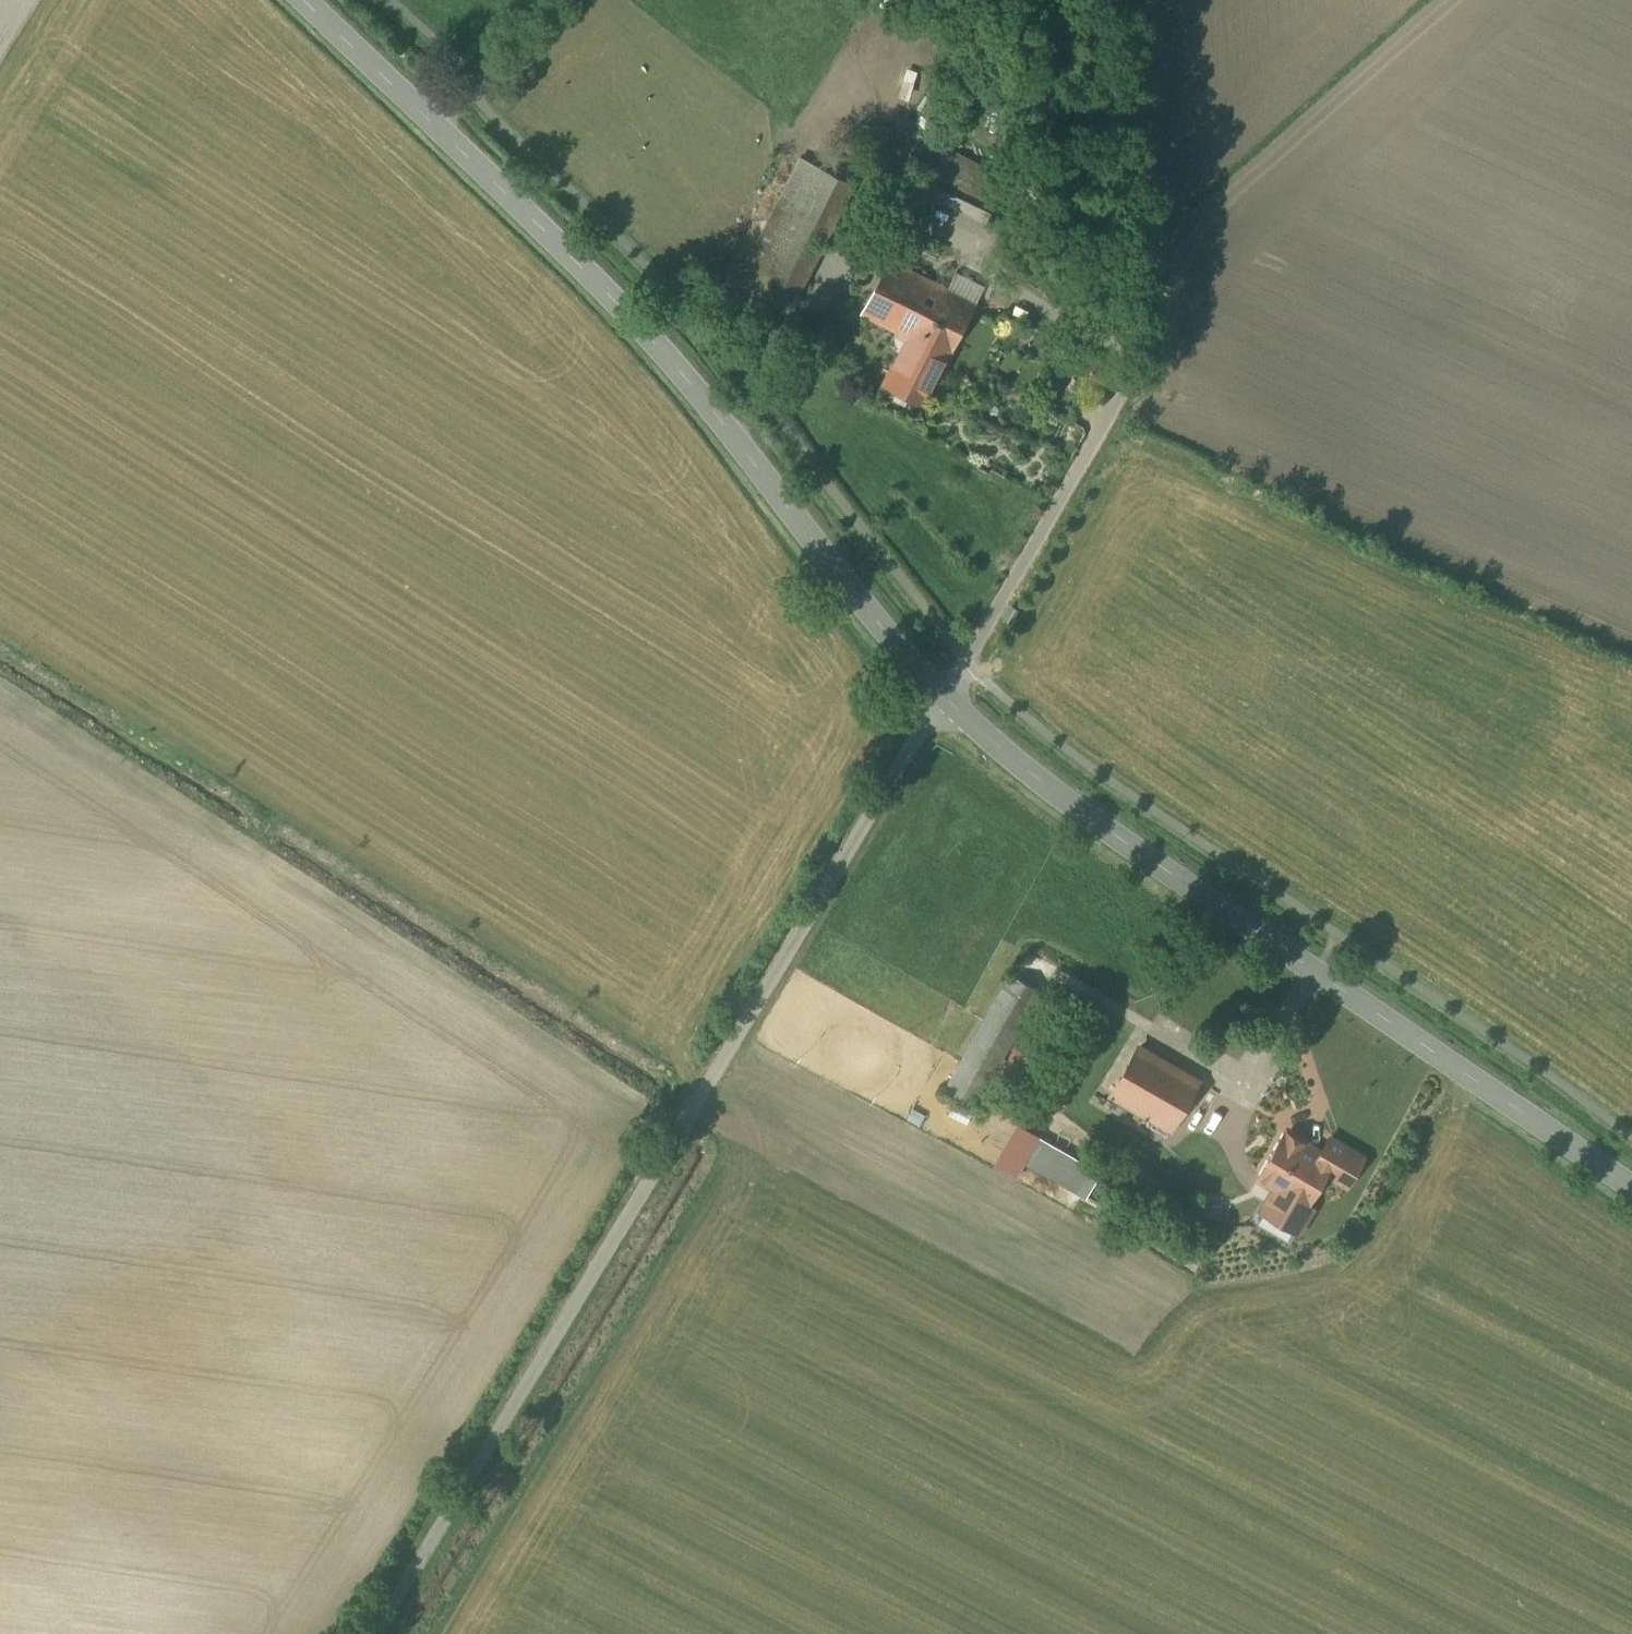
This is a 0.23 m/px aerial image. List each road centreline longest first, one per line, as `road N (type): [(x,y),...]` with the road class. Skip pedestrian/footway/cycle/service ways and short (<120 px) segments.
road 1 (unclassified): [(377,1633),(946,697)]
road 2 (tertiary): [(946,697),(617,303),(302,0)]
road 3 (tertiary): [(1631,1186),(1078,810),(946,697)]

